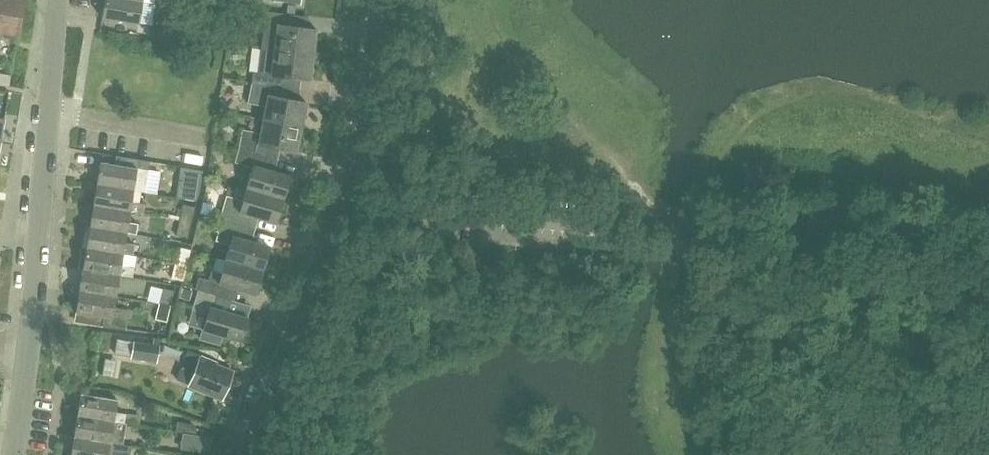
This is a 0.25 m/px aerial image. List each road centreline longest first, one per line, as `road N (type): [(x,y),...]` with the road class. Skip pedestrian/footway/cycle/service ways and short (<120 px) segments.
road 1 (unclassified): [(419,192),(988,247)]
road 2 (residential): [(30,349),(60,0)]
road 3 (tertiary): [(244,454),(346,182)]
road 4 (tertiary): [(346,182),(381,0)]

